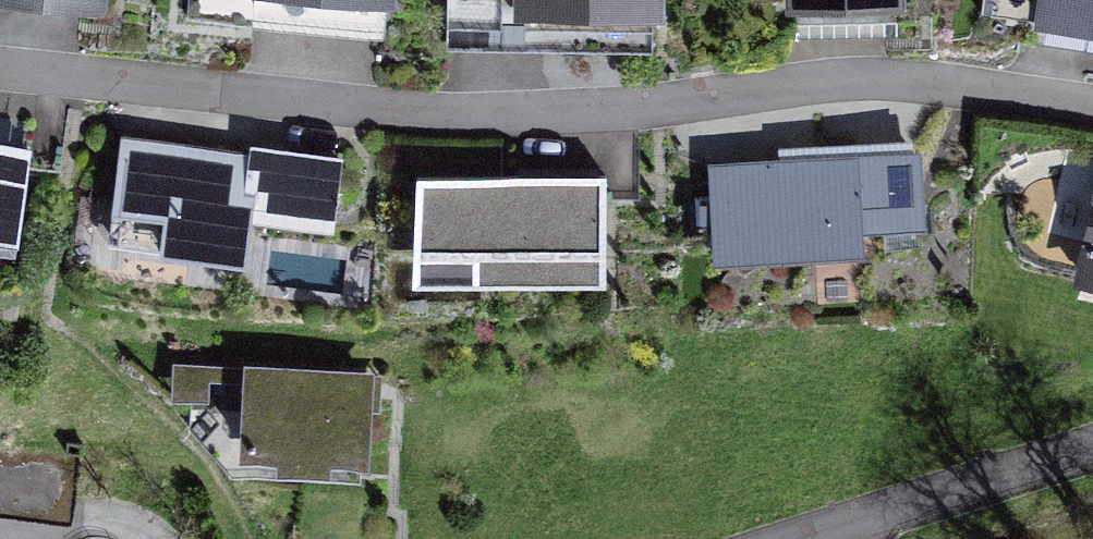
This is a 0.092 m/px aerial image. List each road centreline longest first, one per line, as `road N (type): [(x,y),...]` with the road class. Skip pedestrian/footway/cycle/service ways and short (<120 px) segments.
road 1 (unclassified): [(1092,106),(882,76),(456,120),(0,75)]
road 2 (unclassified): [(810,538),(1092,445)]

